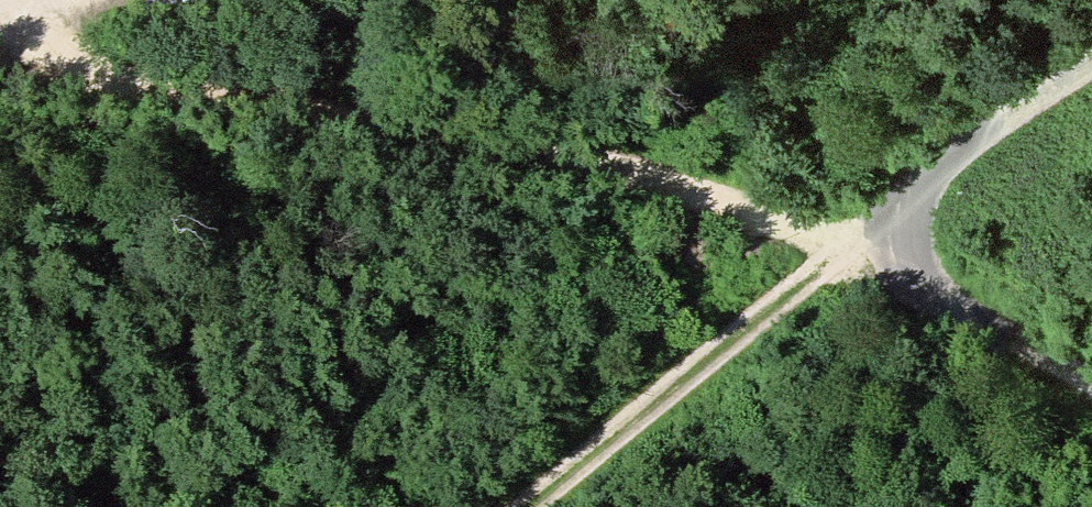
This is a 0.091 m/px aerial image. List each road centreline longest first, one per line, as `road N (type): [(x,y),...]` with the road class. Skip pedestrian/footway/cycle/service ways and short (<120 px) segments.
road 1 (track): [(44,8),(76,65),(110,77),(416,129),(674,186),(847,241),(891,233)]
road 2 (track): [(847,241),(525,506)]
road 3 (track): [(1091,66),(954,151),(895,210),(891,233)]
road 4 (track): [(891,233),(919,277),(1091,389)]

